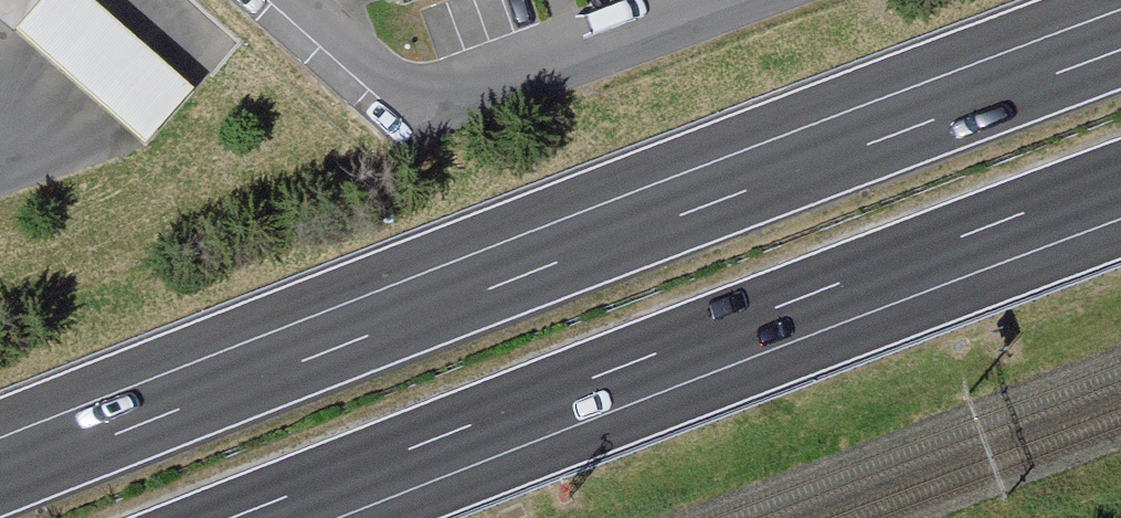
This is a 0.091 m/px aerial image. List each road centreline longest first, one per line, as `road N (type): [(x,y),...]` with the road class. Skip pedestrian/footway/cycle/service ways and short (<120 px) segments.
road 1 (motorway): [(1120,49),(0,478)]
road 2 (motorway): [(233,517),(1120,179)]

